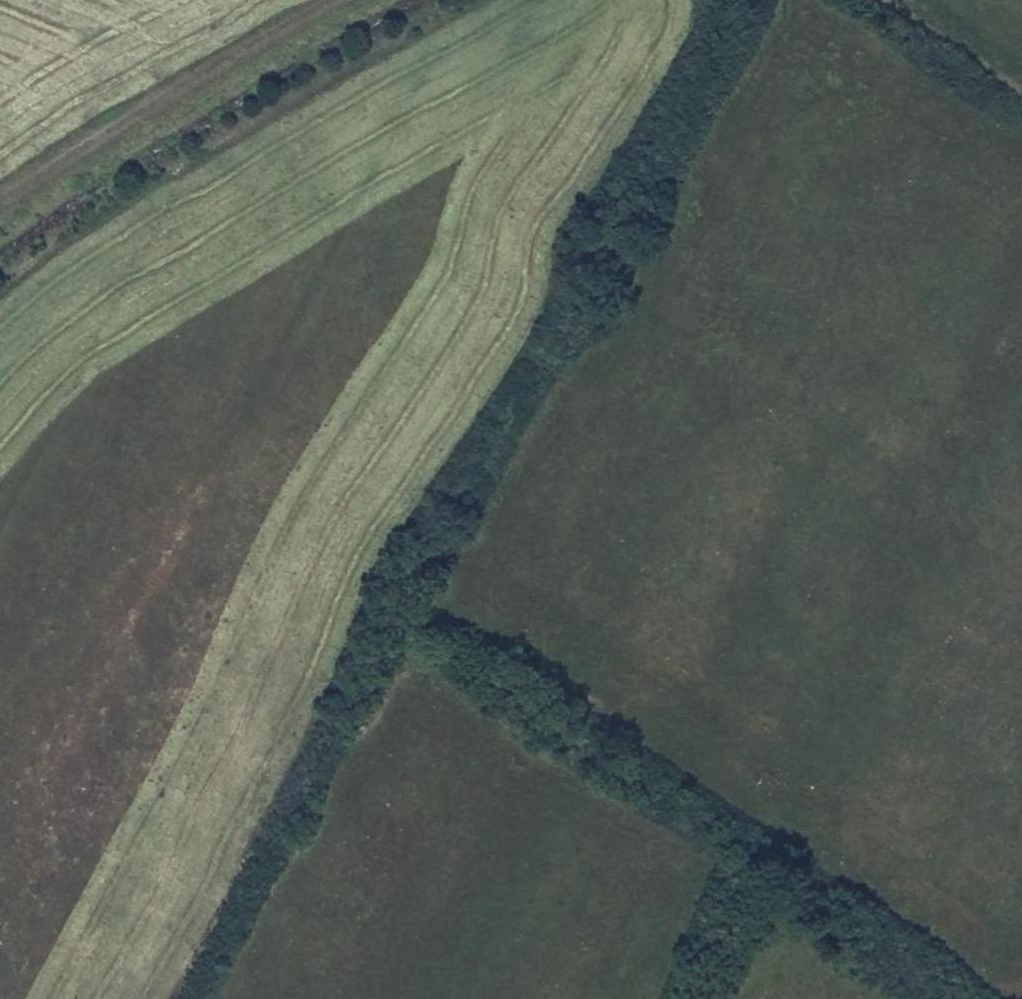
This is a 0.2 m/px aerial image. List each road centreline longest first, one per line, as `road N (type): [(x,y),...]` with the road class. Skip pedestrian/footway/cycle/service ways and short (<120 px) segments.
road 1 (track): [(907,0),(1021,78)]

